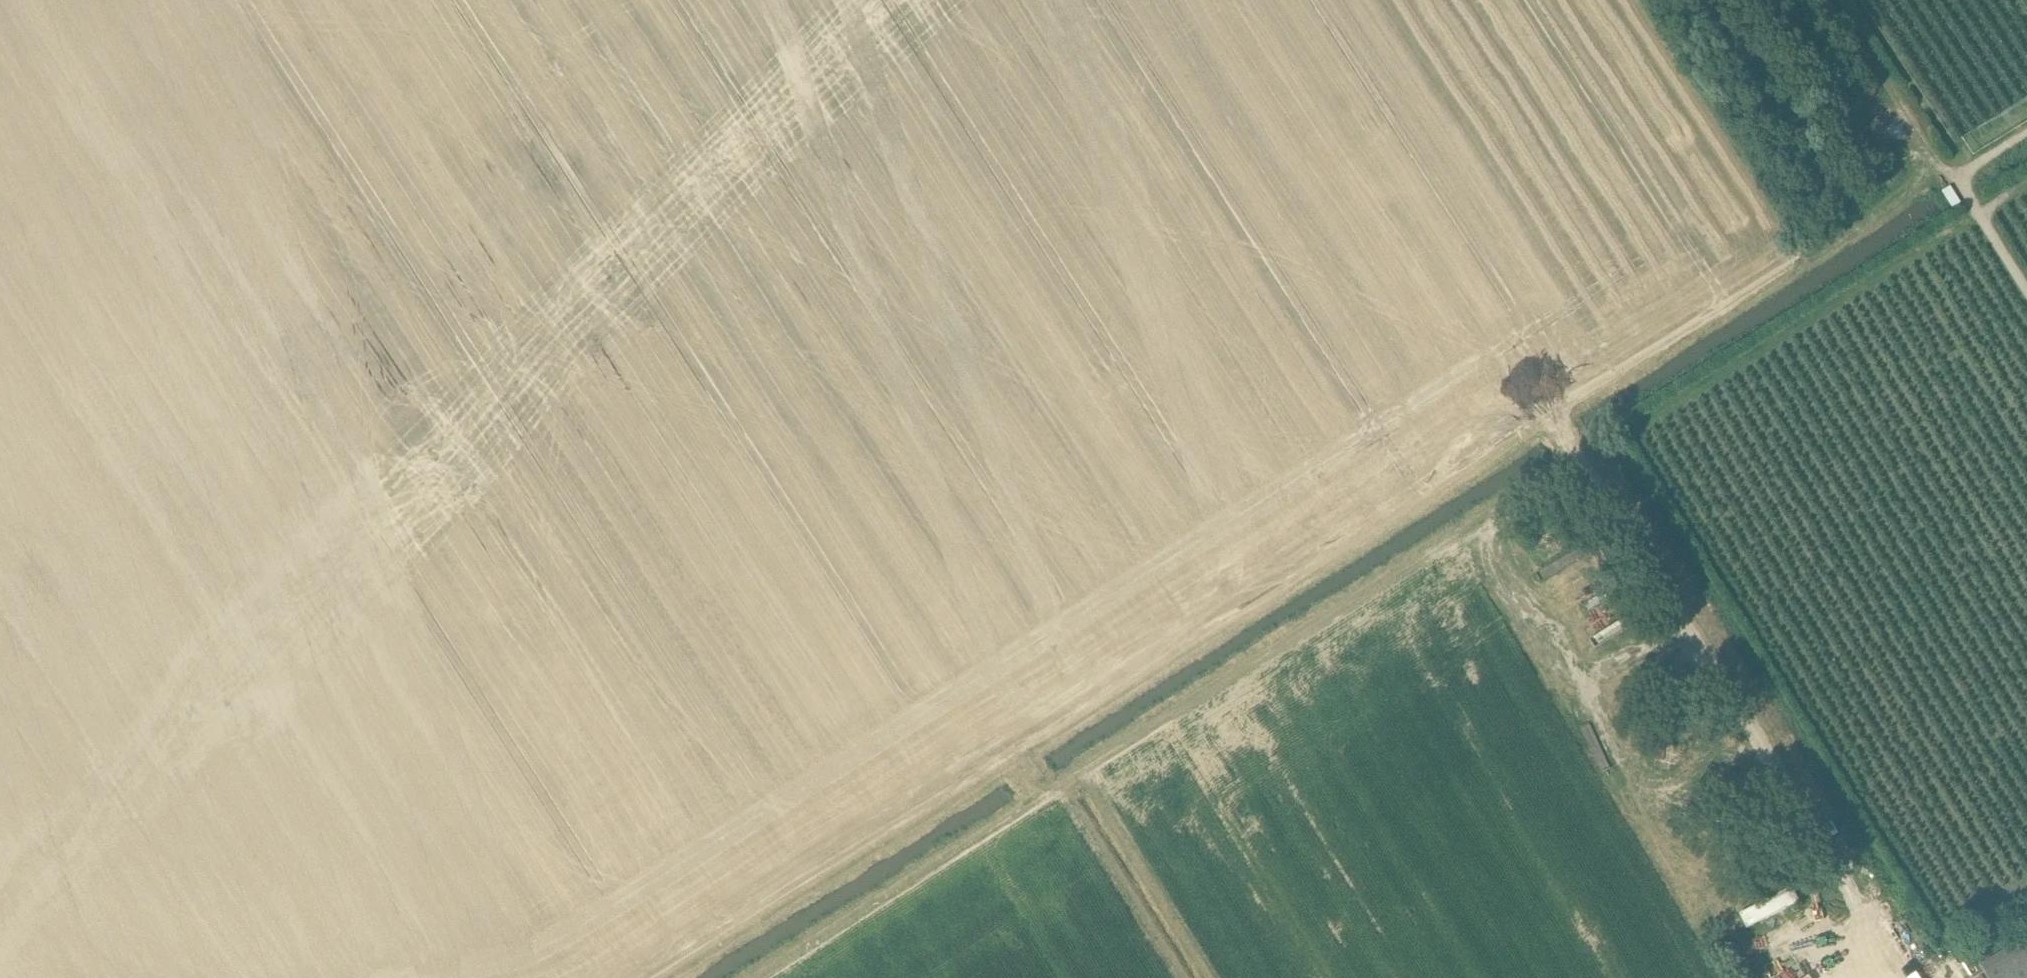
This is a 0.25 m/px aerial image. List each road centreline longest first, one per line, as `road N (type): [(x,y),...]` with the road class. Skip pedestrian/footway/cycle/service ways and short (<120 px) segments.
road 1 (track): [(754,977),(1578,461),(1550,417),(1945,173),(1979,165),(2026,136)]
road 2 (track): [(1855,893),(1578,461)]
road 3 (track): [(1500,618),(1659,643),(1709,665)]

